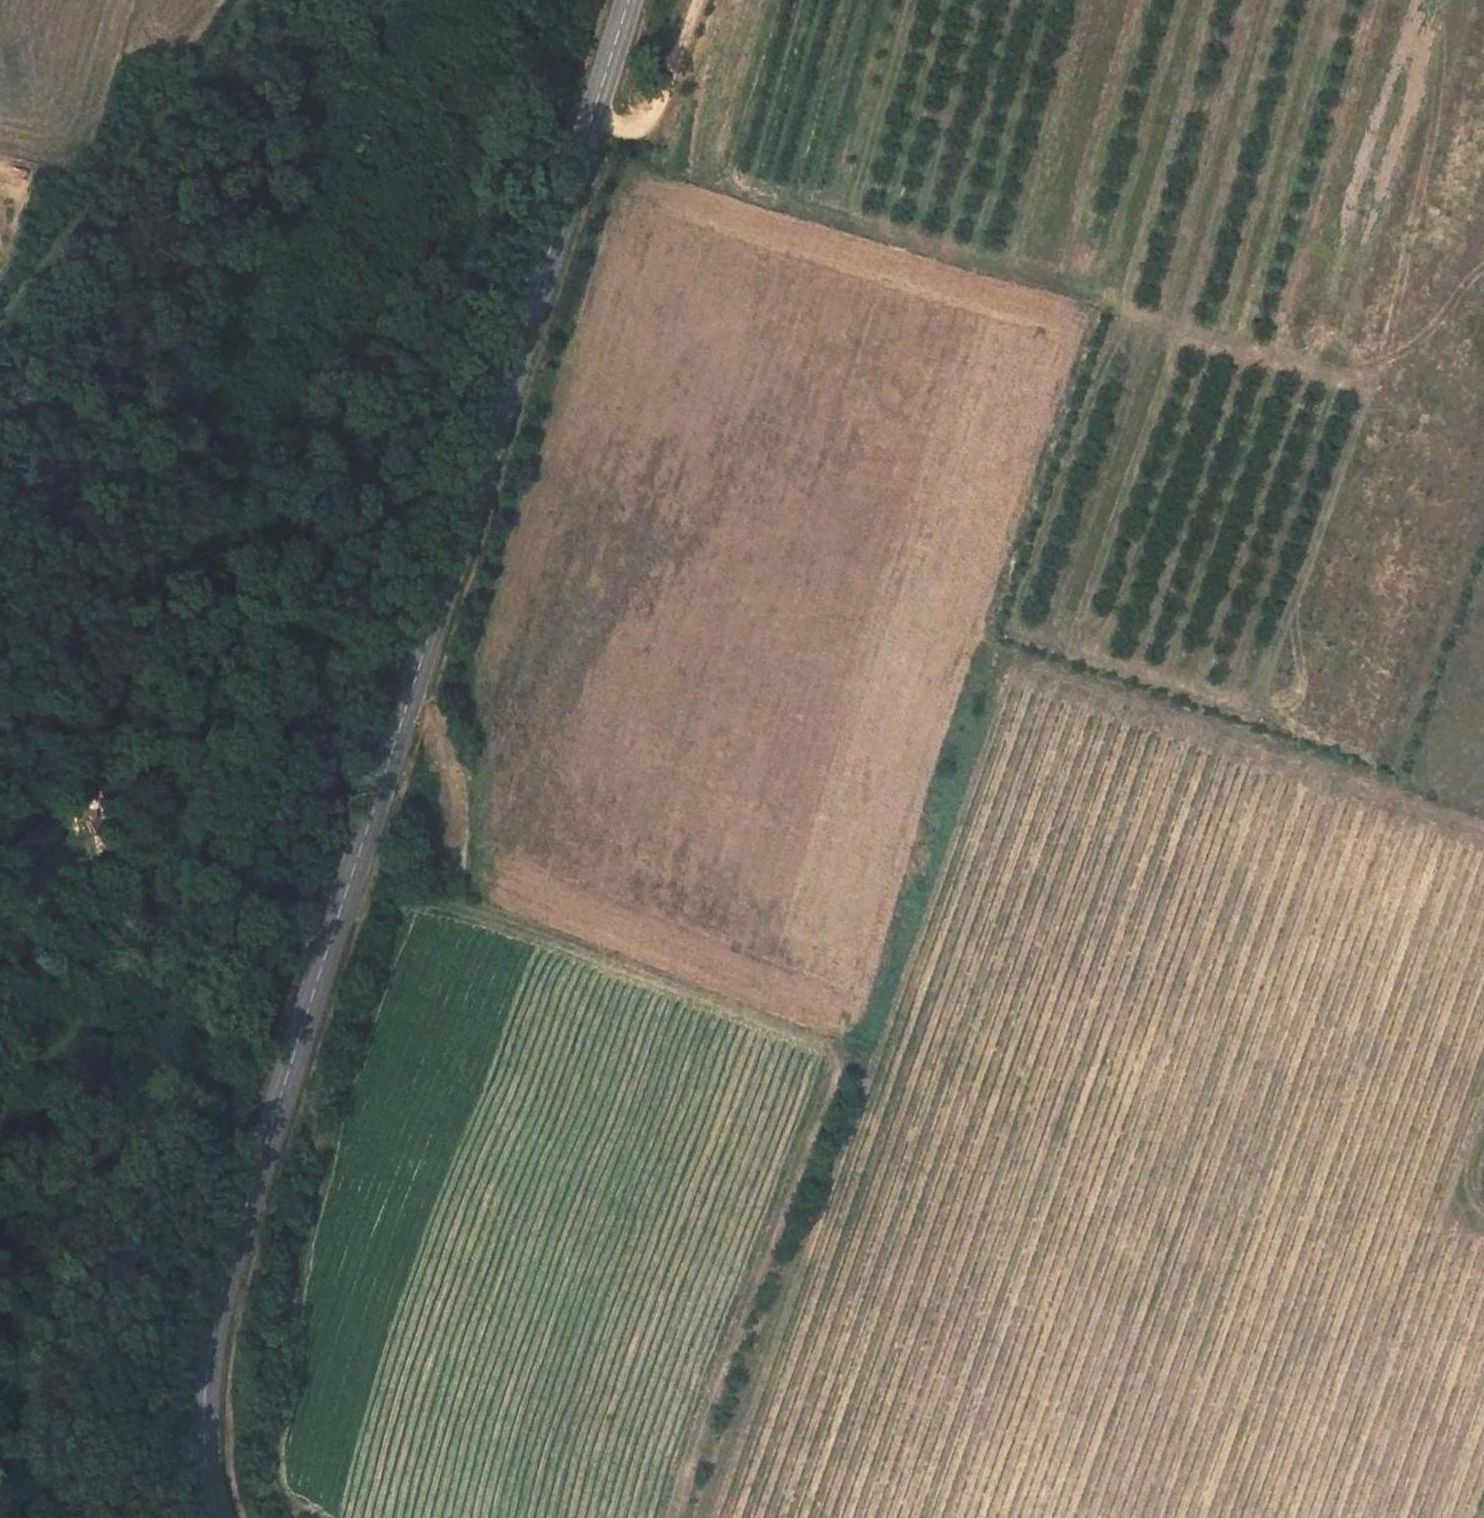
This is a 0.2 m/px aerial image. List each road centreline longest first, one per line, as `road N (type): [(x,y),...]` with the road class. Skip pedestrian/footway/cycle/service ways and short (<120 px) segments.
road 1 (primary): [(628,0),(247,1178),(207,1323),(198,1411),(212,1517)]

